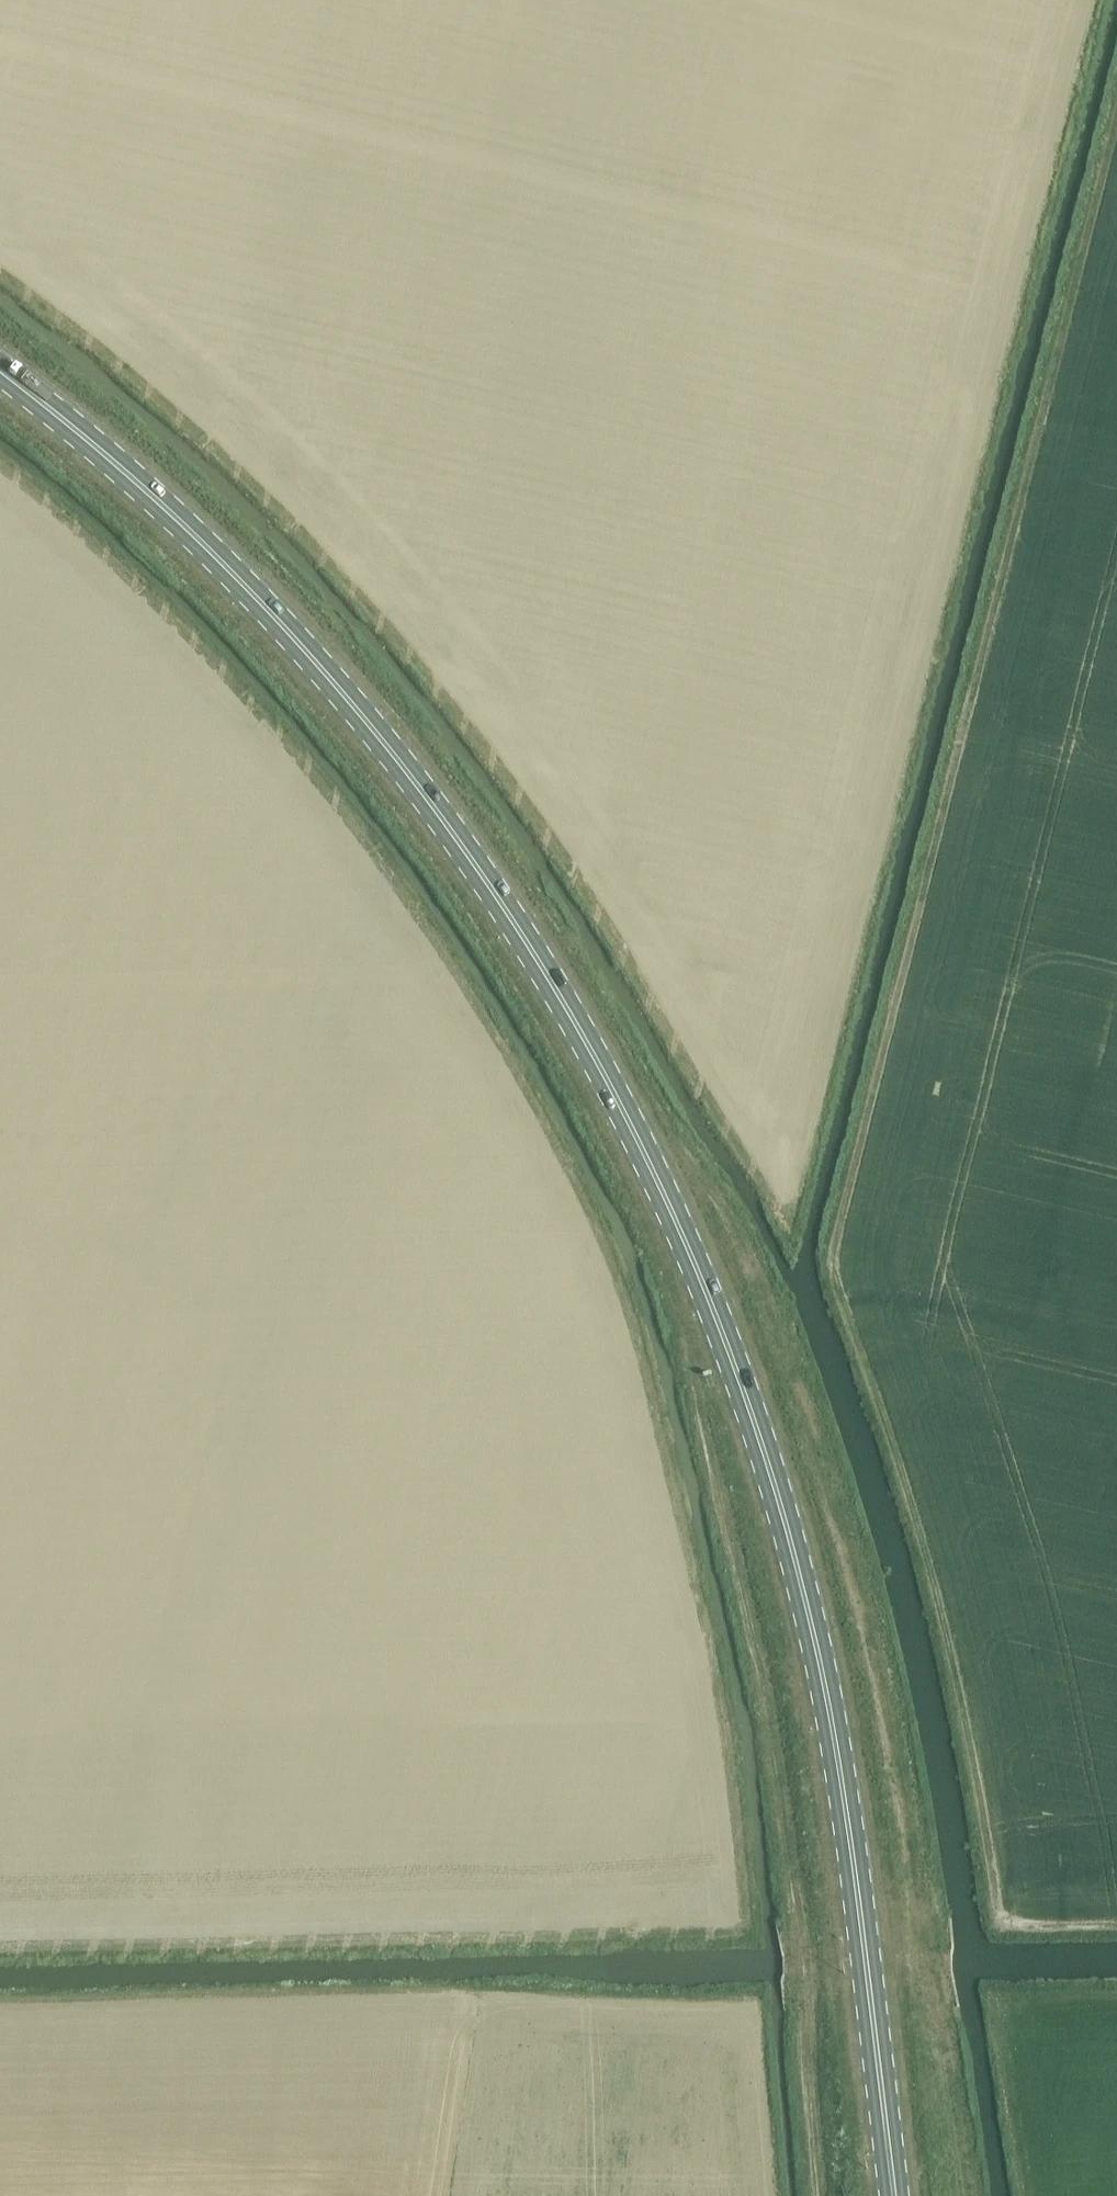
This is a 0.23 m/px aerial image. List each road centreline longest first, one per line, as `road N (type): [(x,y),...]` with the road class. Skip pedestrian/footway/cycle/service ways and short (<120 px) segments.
road 1 (primary): [(895,2195),(840,1770),(810,1619),(758,1428),(647,1159),(511,918),(373,728),(161,504),(0,370)]
road 2 (track): [(0,1945),(730,1925)]

